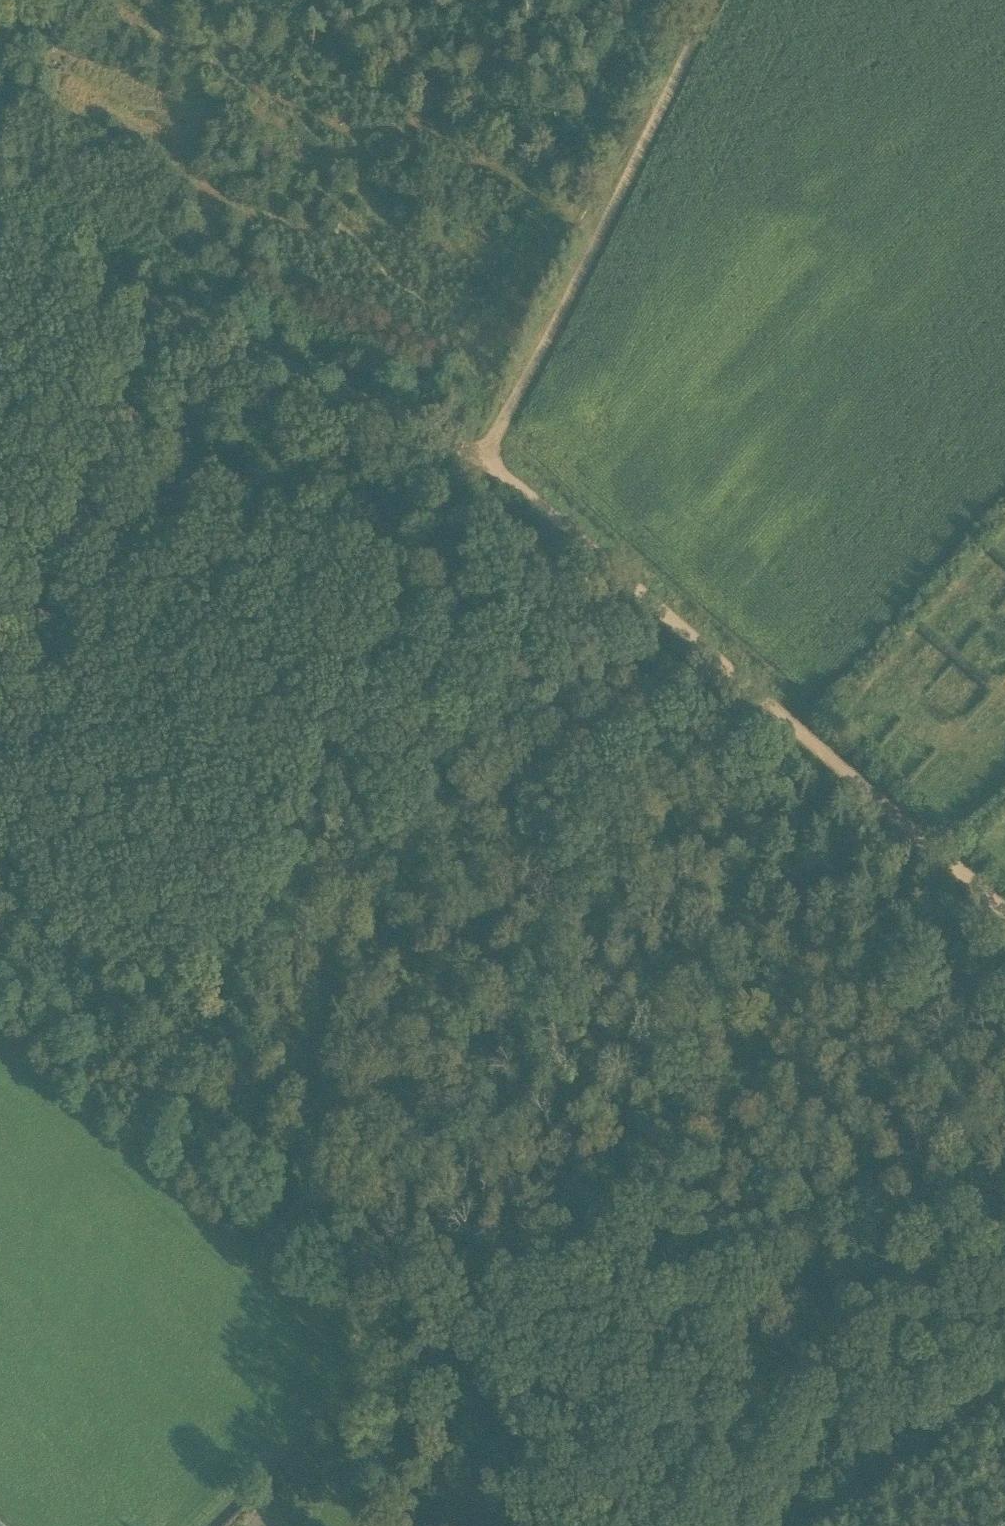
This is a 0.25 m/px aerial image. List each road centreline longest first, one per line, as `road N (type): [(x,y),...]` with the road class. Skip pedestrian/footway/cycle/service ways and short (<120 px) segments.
road 1 (unclassified): [(1004,916),(494,464),(0,233)]
road 2 (track): [(368,1525),(438,1464),(479,1398),(642,967),(793,724)]
road 3 (track): [(494,464),(561,344),(725,0)]
road 4 (track): [(0,719),(173,313)]
road 5 (track): [(457,1284),(212,1525)]

